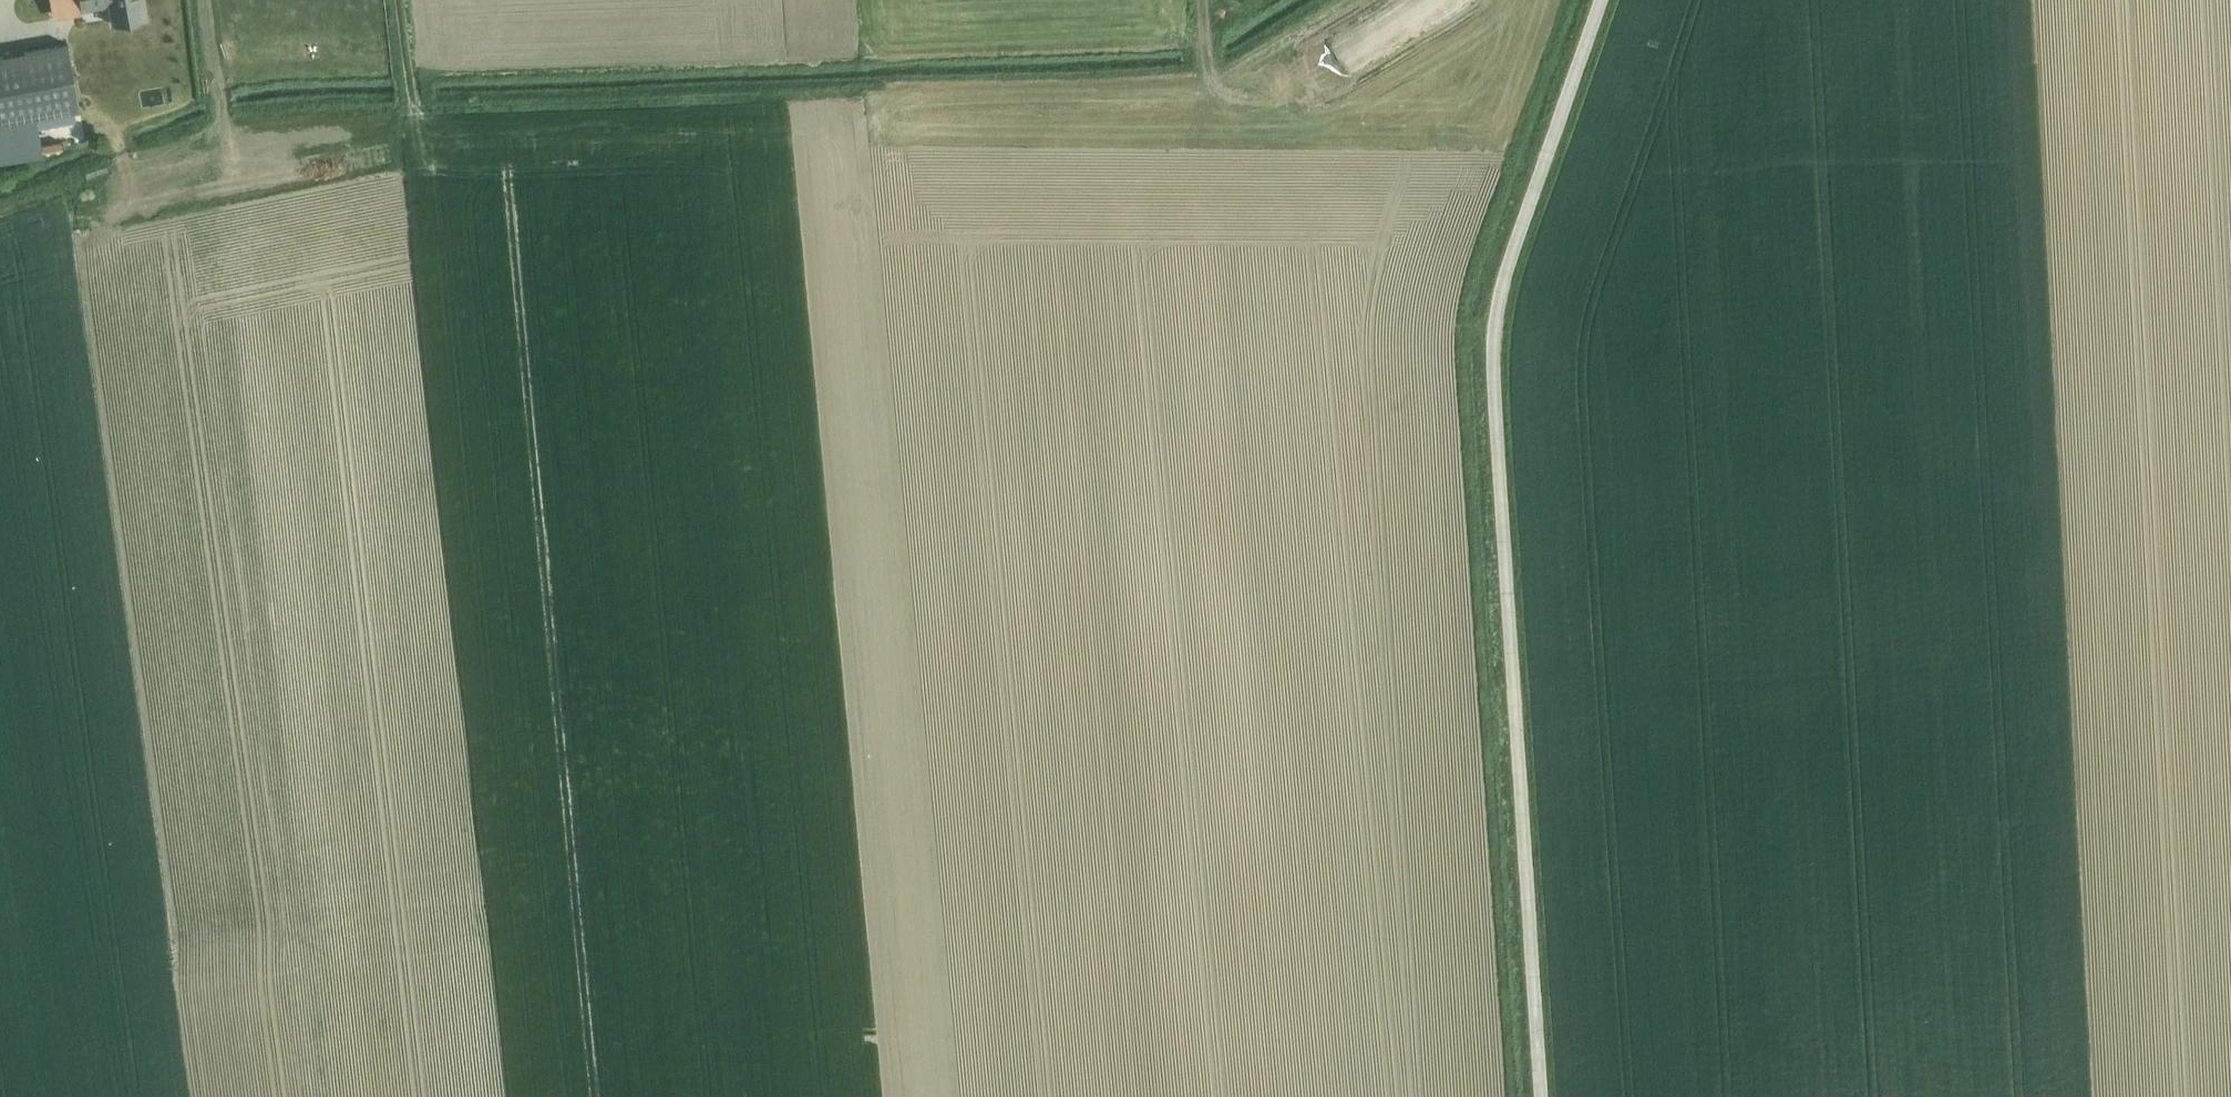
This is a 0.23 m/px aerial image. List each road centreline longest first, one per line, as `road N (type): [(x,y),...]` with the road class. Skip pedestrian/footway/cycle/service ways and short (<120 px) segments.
road 1 (unclassified): [(1601,0),(1510,261),(1496,330),(1542,1096)]

